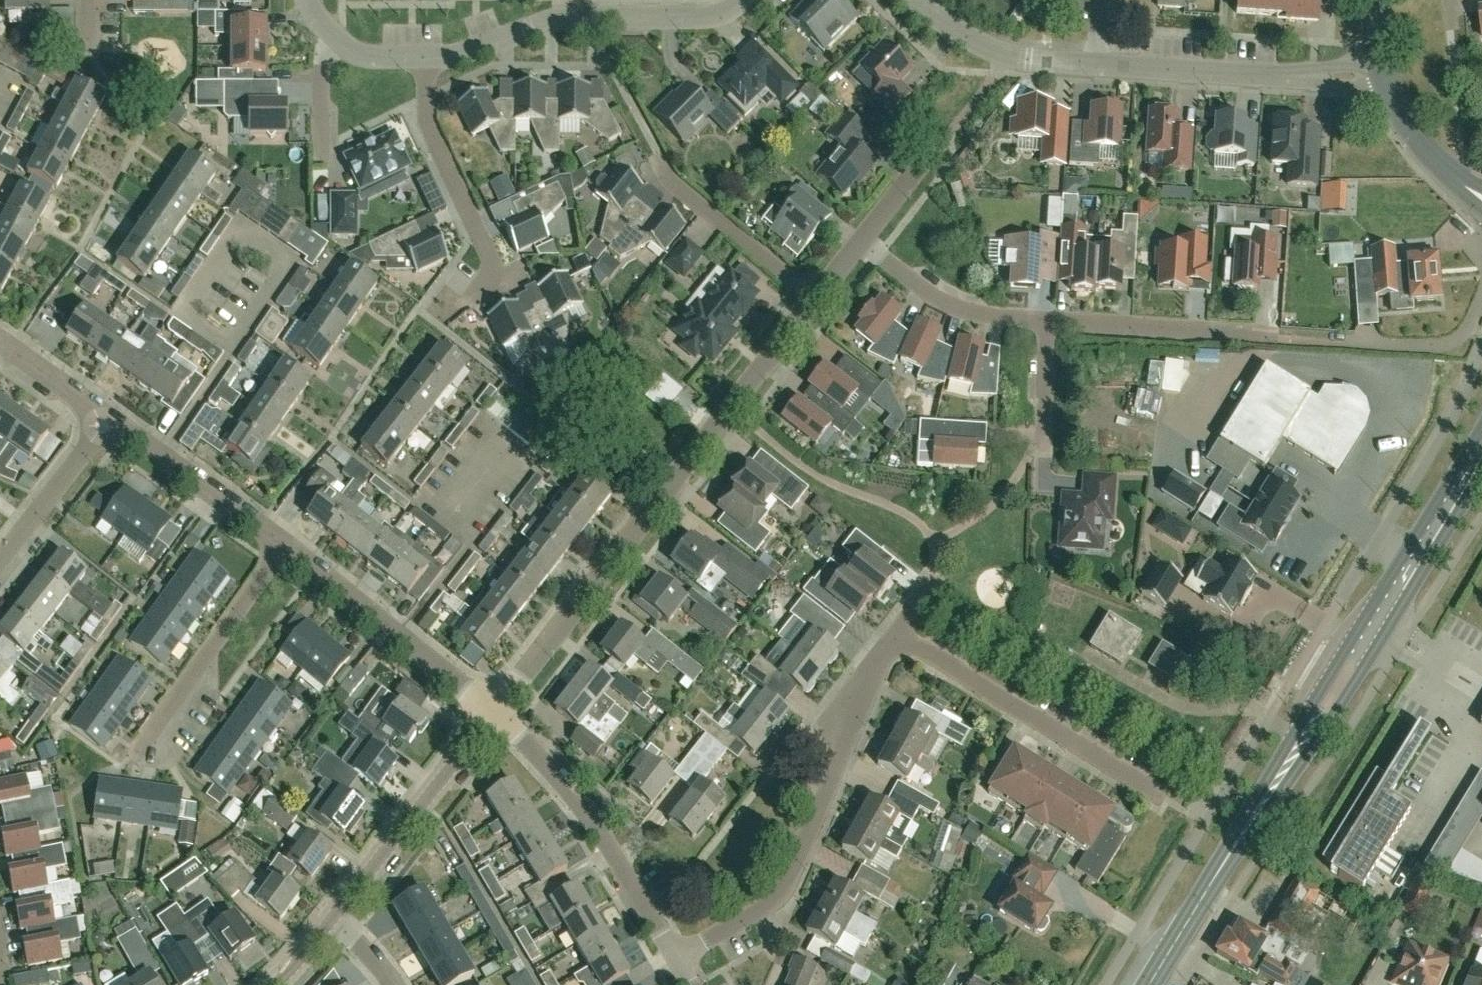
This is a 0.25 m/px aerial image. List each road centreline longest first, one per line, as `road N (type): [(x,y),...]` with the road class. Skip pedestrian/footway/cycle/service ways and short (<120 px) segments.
road 1 (tertiary): [(1151,984),(1481,449)]
road 2 (residential): [(493,712),(815,301)]
road 3 (residential): [(676,959),(784,890),(895,633)]
road 4 (residential): [(425,57),(455,56),(554,20),(701,18),(740,0)]
road 5 (residential): [(676,959),(594,827),(493,712)]
road 6 (residential): [(1154,793),(895,633)]
road 7 (residential): [(1383,83),(1094,65)]
road 8 (residential): [(328,922),(493,712)]
road 9 (residential): [(493,712),(285,546)]
road 10 (residential): [(137,752),(285,546)]
road 11 (residential): [(425,57),(427,124),(501,284)]
road 12 (residential): [(1263,335),(1047,321)]
road 13 (residential): [(285,546),(110,419)]
road 14 (residential): [(815,301),(679,190),(659,163)]
road 15 (residential): [(1047,321),(943,302),(862,241)]
road 16 (residential): [(1094,65),(1008,57),(911,0)]
road 17 (residential): [(110,419),(0,557)]
road 18 (unclassified): [(1481,196),(1424,148),(1383,83)]
road 19 (residential): [(110,419),(0,341)]
road 20 (residential): [(1043,449),(1047,321)]
road 21 (residential): [(322,156),(321,54),(333,38)]

